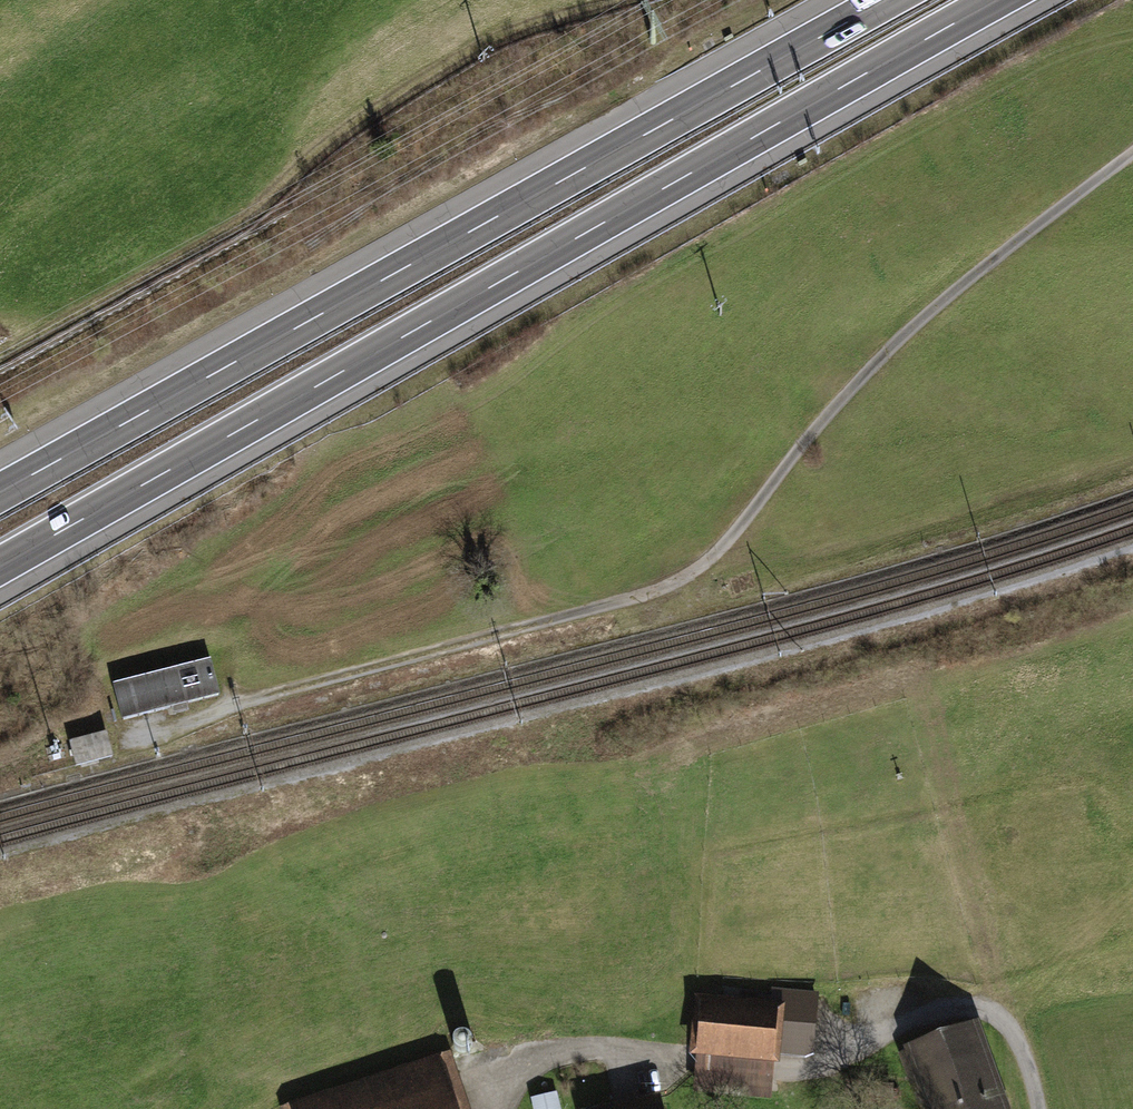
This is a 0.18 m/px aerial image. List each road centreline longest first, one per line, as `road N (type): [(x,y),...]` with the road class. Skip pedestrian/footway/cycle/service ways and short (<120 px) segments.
road 1 (track): [(1132,162),(891,351),(702,571),(135,732)]
road 2 (motorway): [(0,567),(998,0)]
road 3 (motorway): [(886,0),(0,492)]
road 4 (track): [(1037,1108),(1023,1038),(1002,1015),(960,1008),(914,1012),(838,1060),(773,1080),(600,1047),(458,1067),(341,1108)]
road 5 (track): [(0,362),(259,216),(389,103),(557,19),(627,0)]

